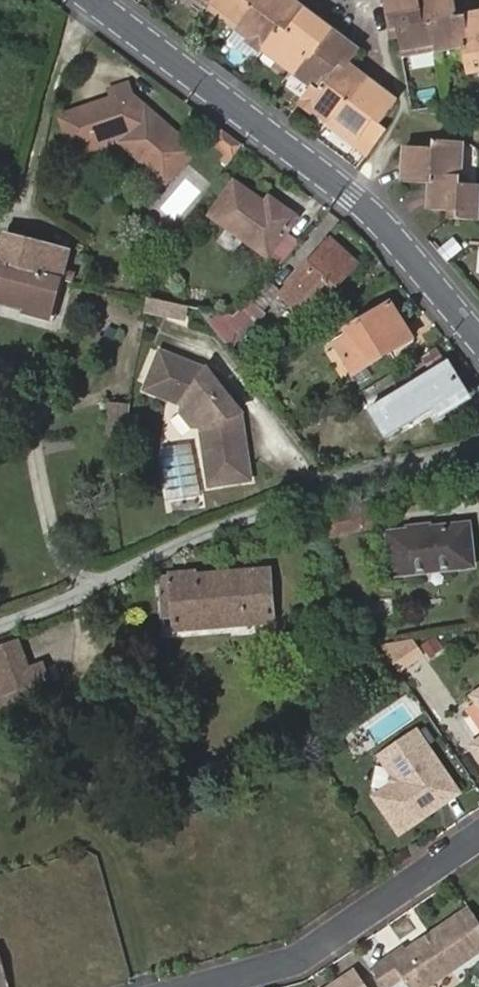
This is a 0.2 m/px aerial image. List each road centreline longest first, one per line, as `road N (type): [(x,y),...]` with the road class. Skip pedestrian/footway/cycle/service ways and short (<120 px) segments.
road 1 (tertiary): [(89,0),(376,217),(478,340)]
road 2 (residential): [(478,453),(320,488),(0,628)]
road 3 (residential): [(203,986),(295,961),(478,837)]

